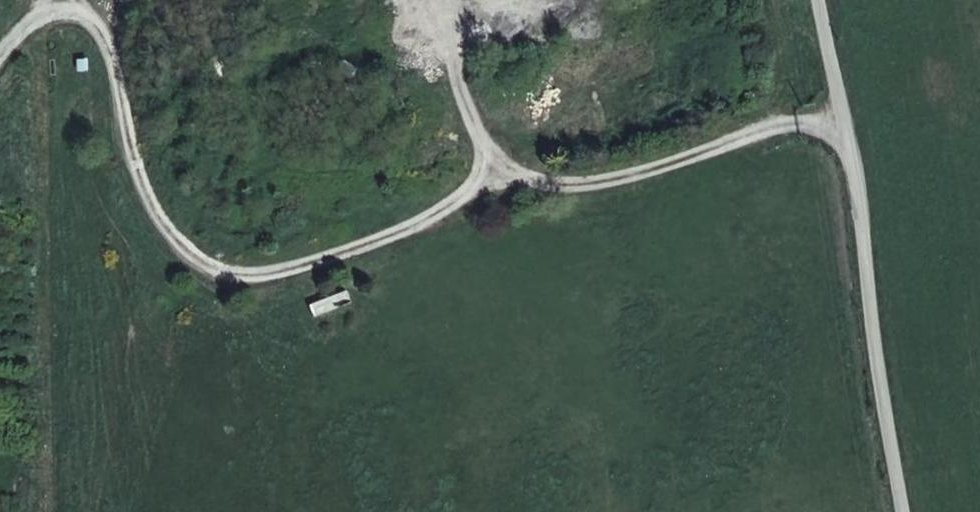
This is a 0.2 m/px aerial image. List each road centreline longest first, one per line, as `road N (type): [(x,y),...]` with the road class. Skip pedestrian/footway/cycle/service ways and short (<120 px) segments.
road 1 (residential): [(817,0),(898,511)]

